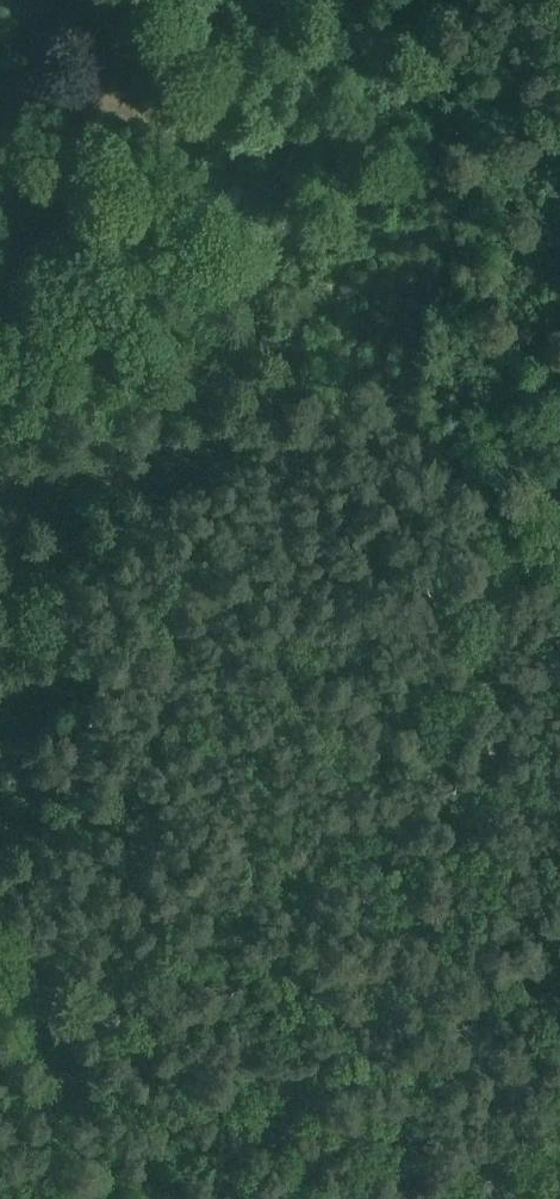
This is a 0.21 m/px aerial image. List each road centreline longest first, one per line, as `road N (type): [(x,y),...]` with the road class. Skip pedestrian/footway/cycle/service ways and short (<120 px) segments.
road 1 (track): [(0,1050),(77,999),(133,1048),(368,1198)]

